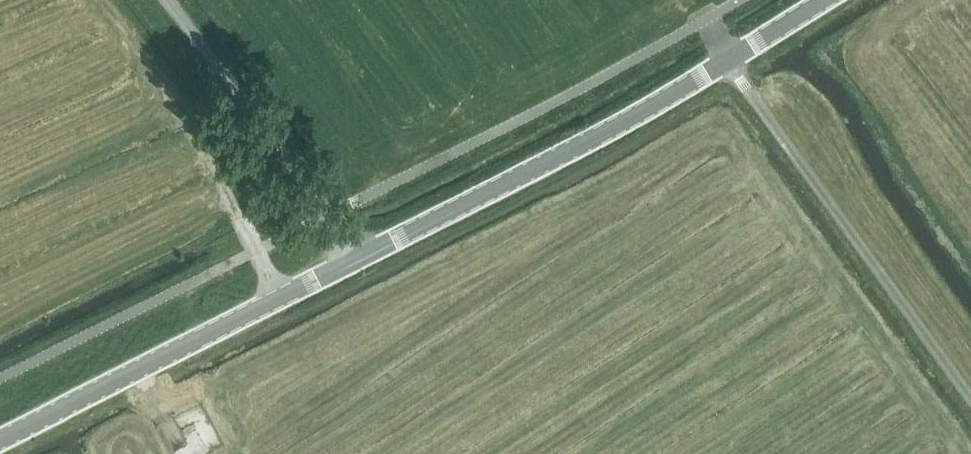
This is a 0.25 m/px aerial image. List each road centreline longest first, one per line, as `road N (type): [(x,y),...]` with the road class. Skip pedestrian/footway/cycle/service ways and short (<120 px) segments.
road 1 (unclassified): [(970,409),(727,57)]
road 2 (secondary): [(357,255),(553,158),(727,57)]
road 3 (secondary): [(0,437),(357,255)]
road 4 (unclassified): [(357,255),(166,0)]

